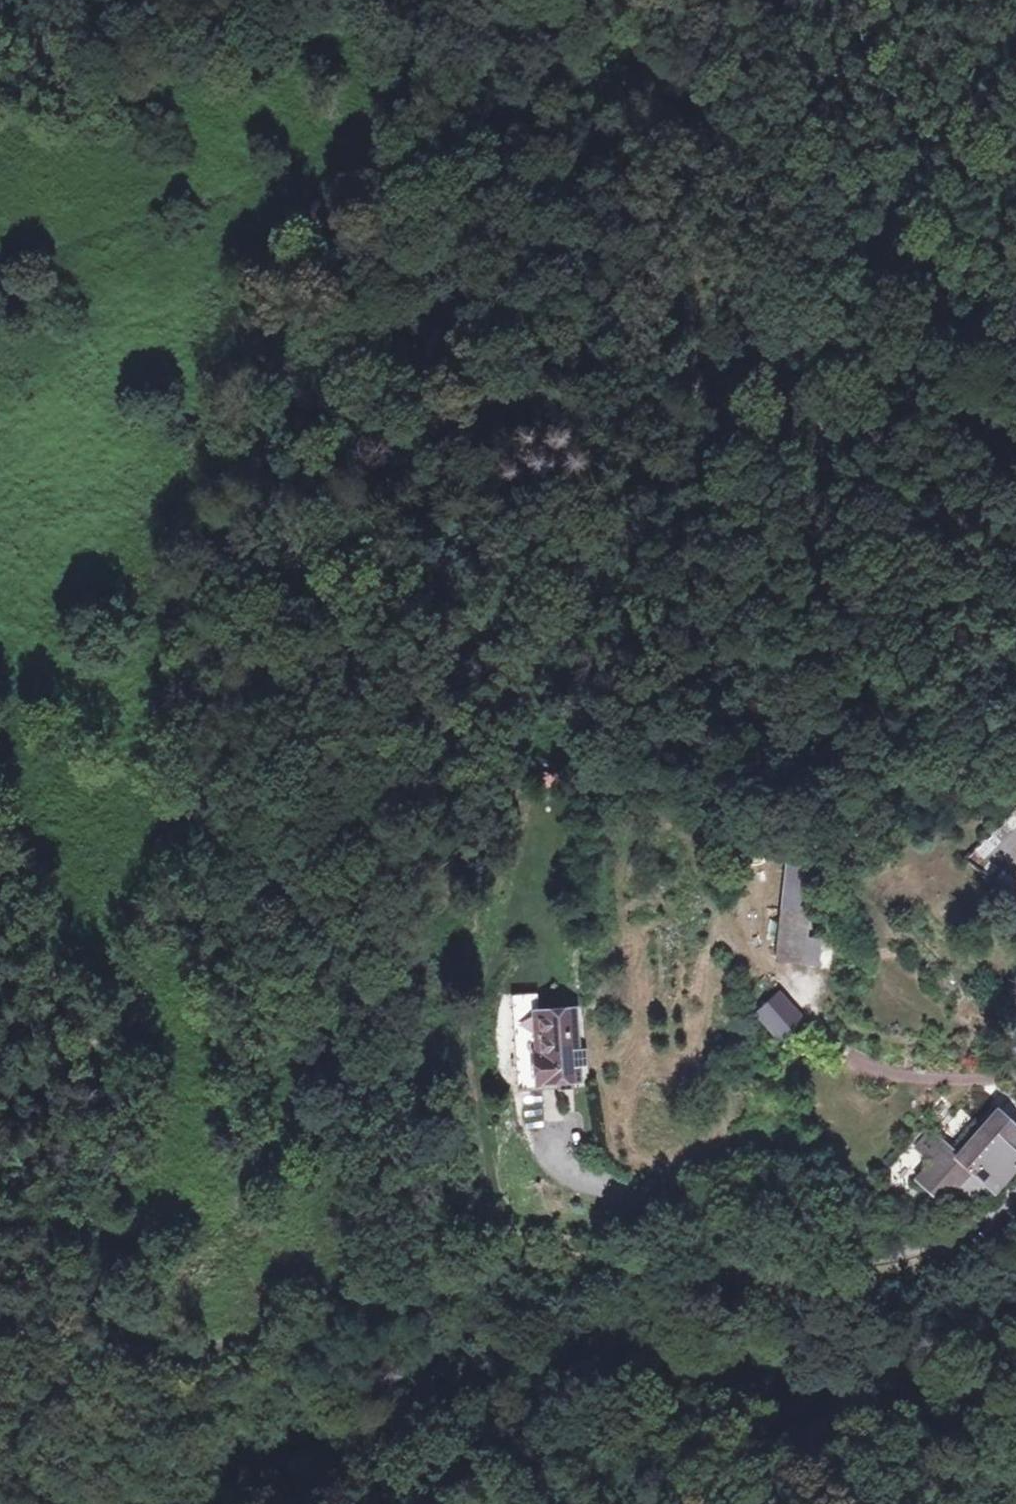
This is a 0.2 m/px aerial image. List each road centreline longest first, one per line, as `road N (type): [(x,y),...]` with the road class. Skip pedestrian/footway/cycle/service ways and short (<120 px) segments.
road 1 (residential): [(911,1256),(1015,1193)]

